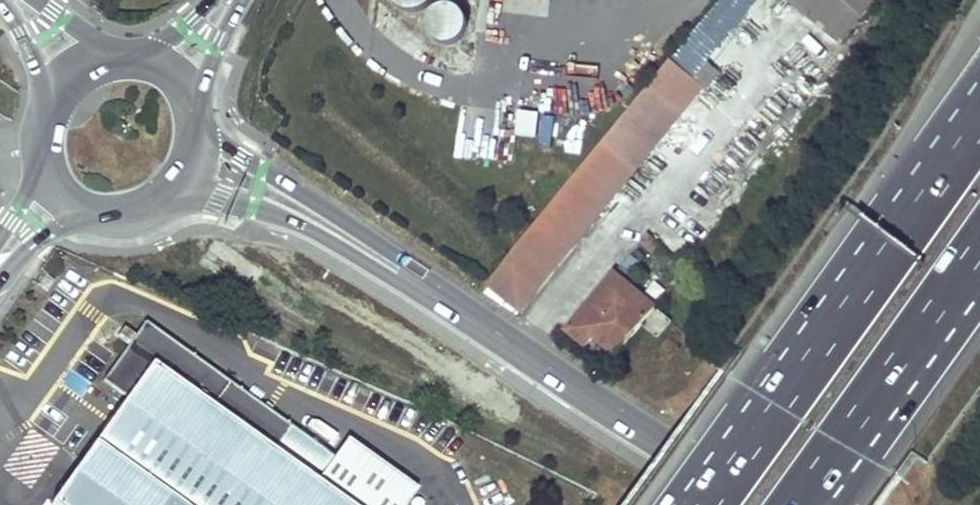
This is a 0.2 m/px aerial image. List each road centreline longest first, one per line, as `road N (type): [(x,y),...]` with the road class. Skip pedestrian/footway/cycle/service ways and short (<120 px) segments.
road 1 (motorway): [(979,130),(714,504)]
road 2 (tertiary): [(152,201),(201,196),(285,216),(525,353)]
road 3 (tertiary): [(525,353),(195,124)]
road 4 (motorway): [(799,504),(979,247)]
road 5 (tertiary): [(525,353),(766,504)]
road 6 (tertiary): [(0,281),(45,232),(104,207)]
road 7 (tertiary): [(194,117),(205,75),(245,0)]

